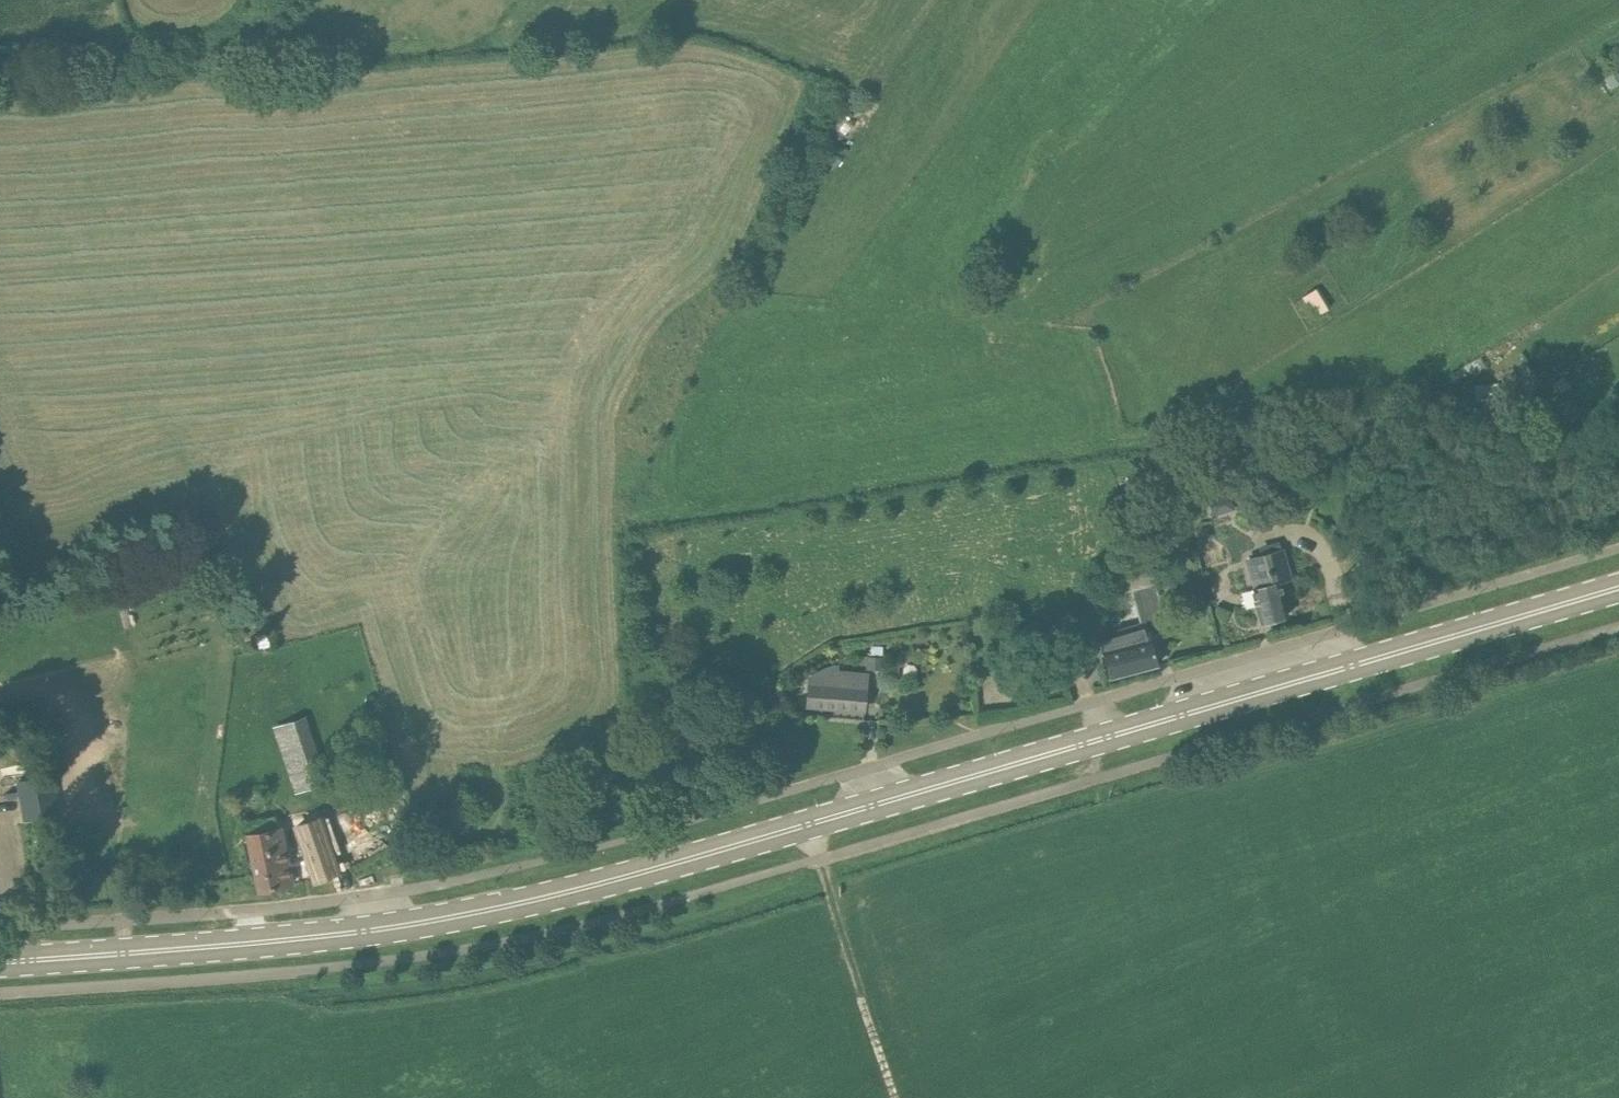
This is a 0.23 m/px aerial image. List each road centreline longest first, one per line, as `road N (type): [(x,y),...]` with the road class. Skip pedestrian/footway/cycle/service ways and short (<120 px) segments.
road 1 (secondary): [(0,966),(347,938),(605,885),(1618,588)]

